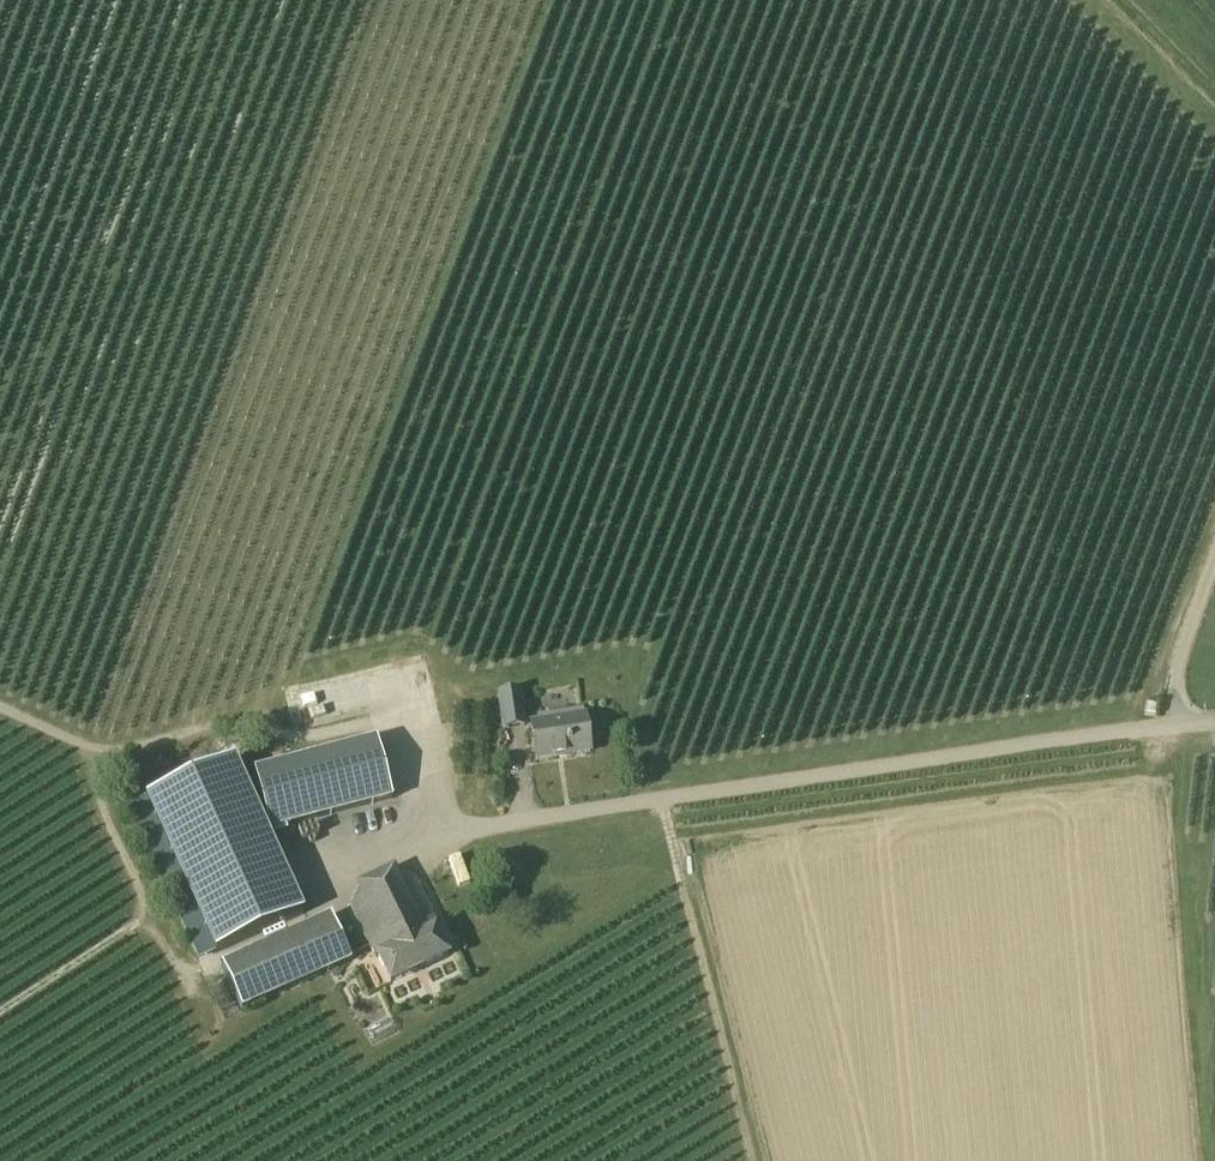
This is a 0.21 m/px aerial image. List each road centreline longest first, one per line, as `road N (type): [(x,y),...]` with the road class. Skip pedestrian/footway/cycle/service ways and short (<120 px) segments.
road 1 (unclassified): [(1214,727),(945,759),(420,844)]

